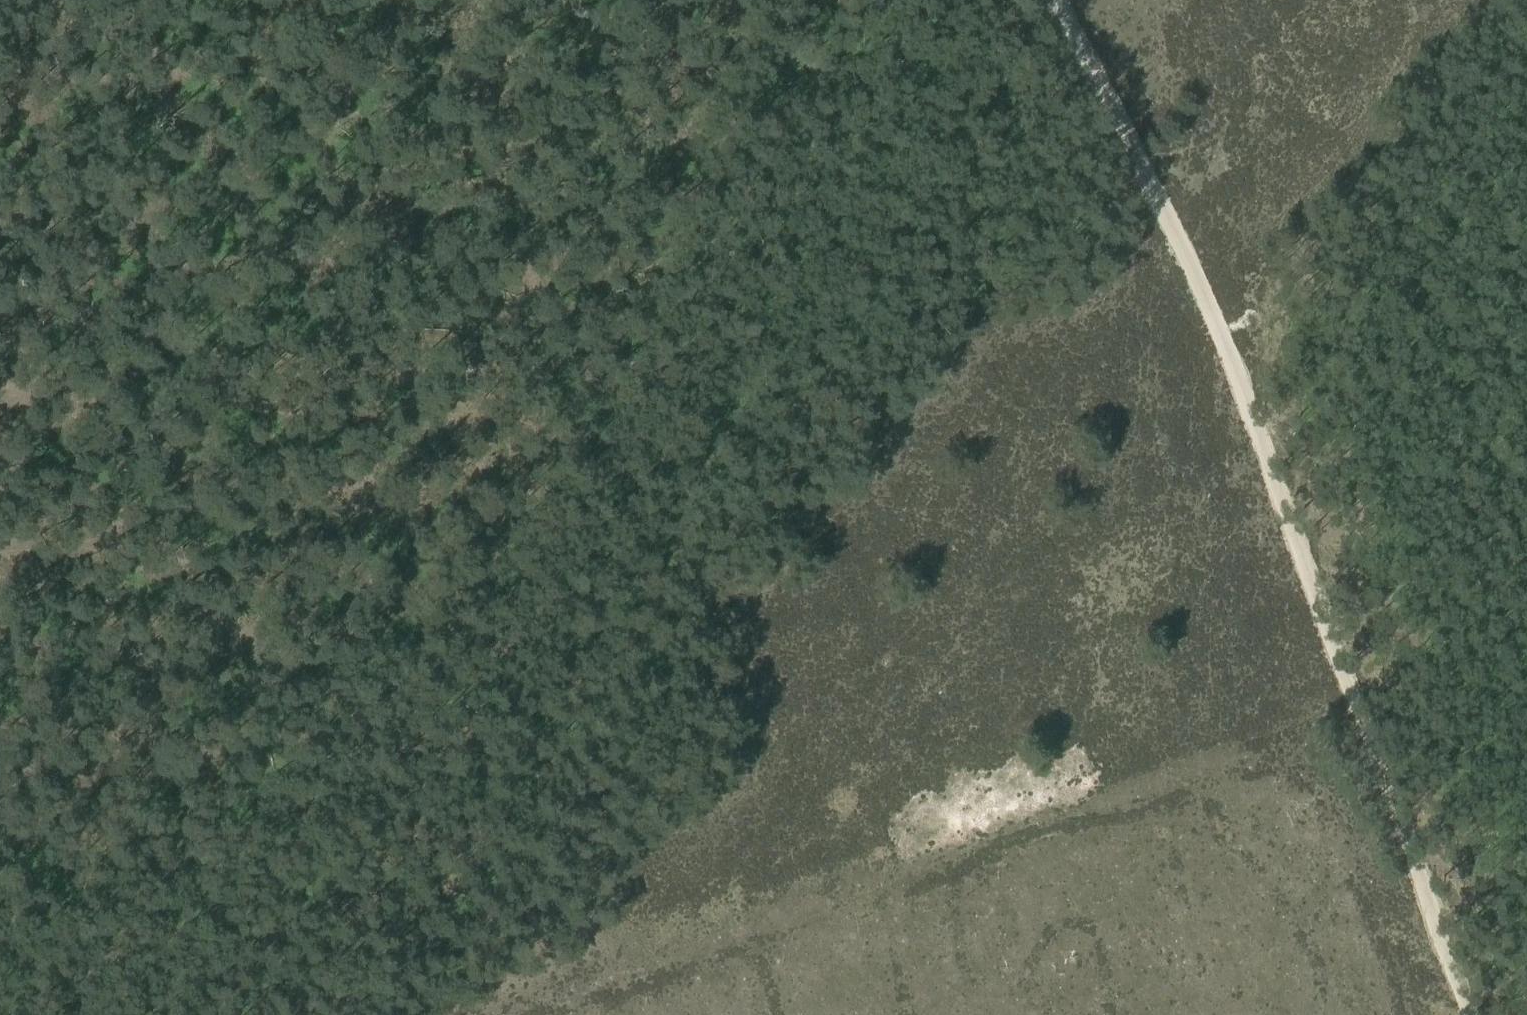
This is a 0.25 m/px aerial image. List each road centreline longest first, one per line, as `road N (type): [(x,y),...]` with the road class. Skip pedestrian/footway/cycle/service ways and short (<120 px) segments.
road 1 (track): [(1469,1014),(1234,366),(1179,236),(1059,0)]

